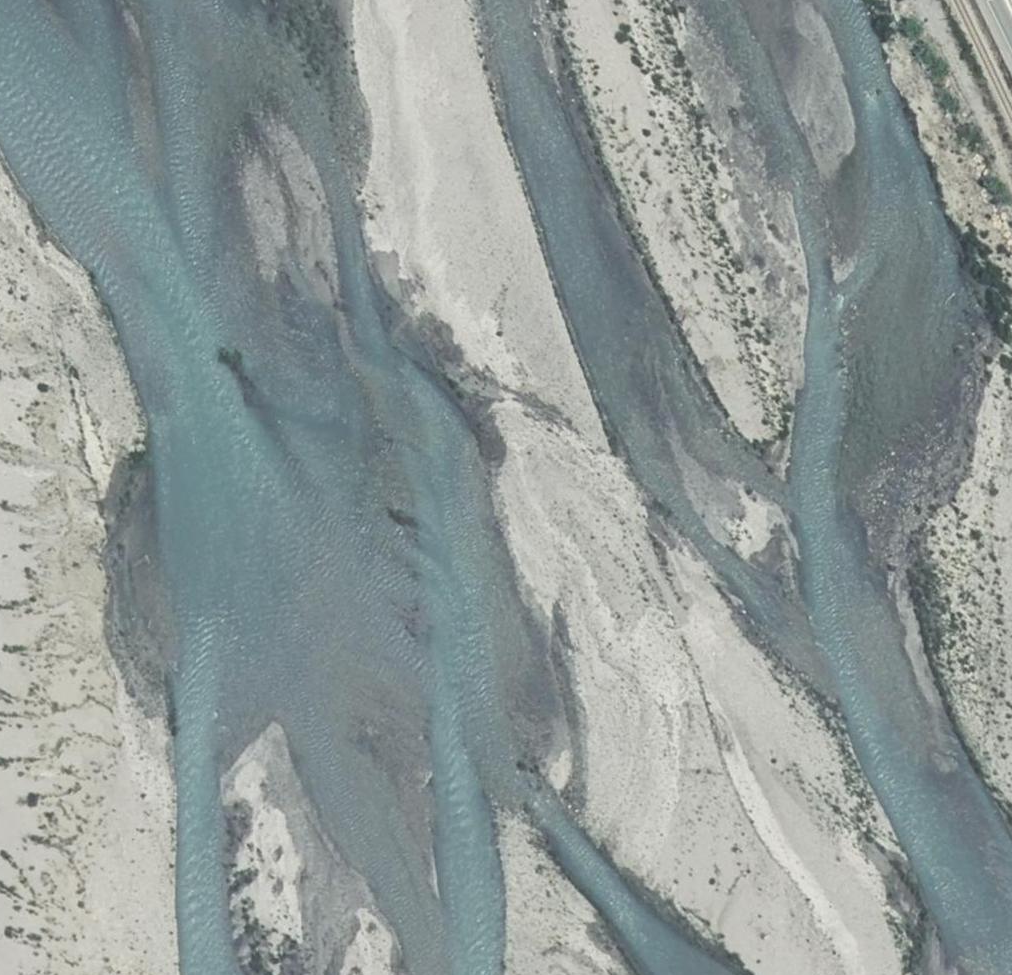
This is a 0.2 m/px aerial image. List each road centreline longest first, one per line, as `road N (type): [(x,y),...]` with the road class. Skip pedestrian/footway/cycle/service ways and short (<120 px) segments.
road 1 (track): [(939,0),(1011,159)]

